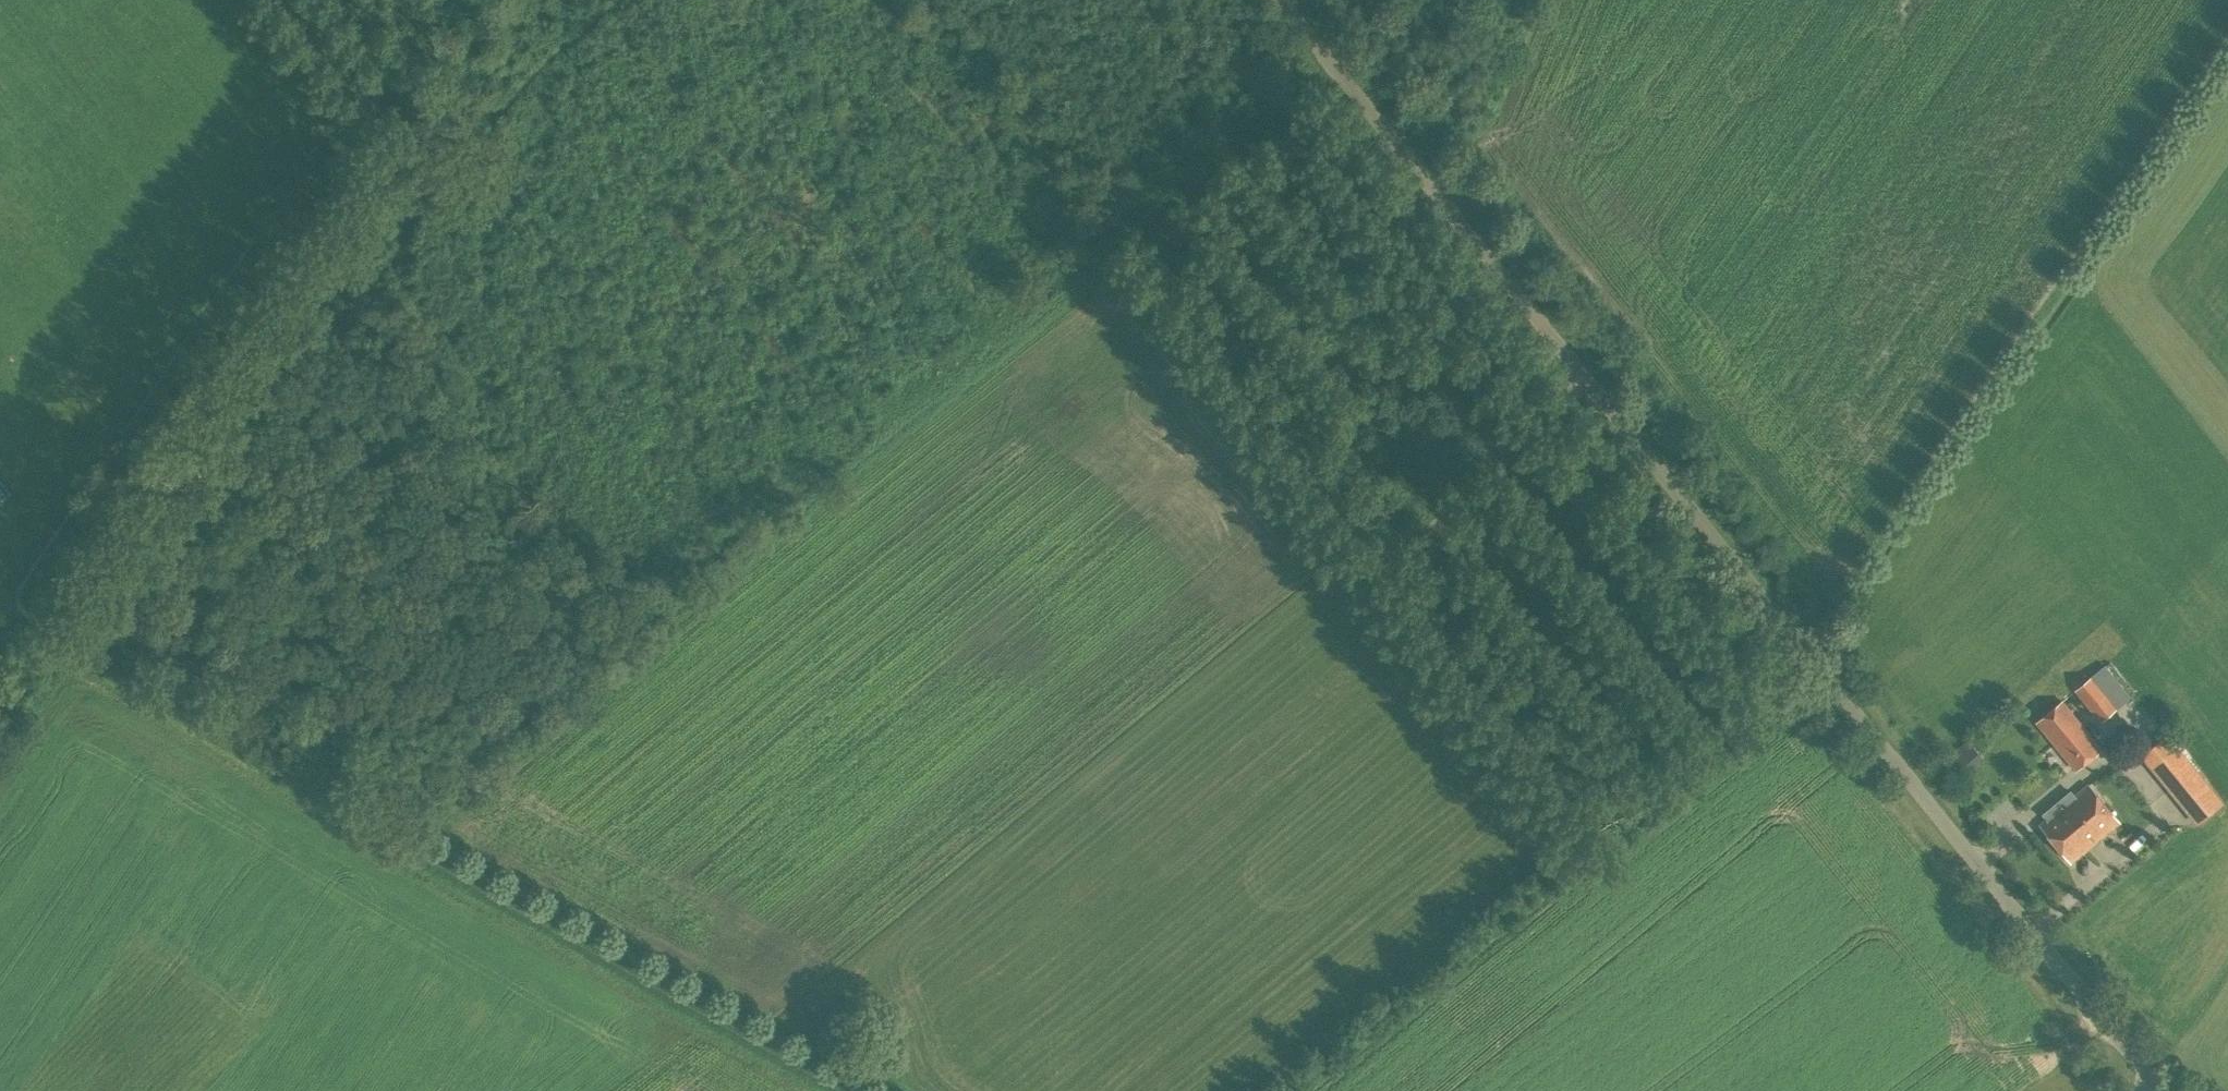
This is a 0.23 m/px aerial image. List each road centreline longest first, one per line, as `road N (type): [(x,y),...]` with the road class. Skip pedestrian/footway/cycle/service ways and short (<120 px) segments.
road 1 (unclassified): [(2163,1090),(1275,0)]

